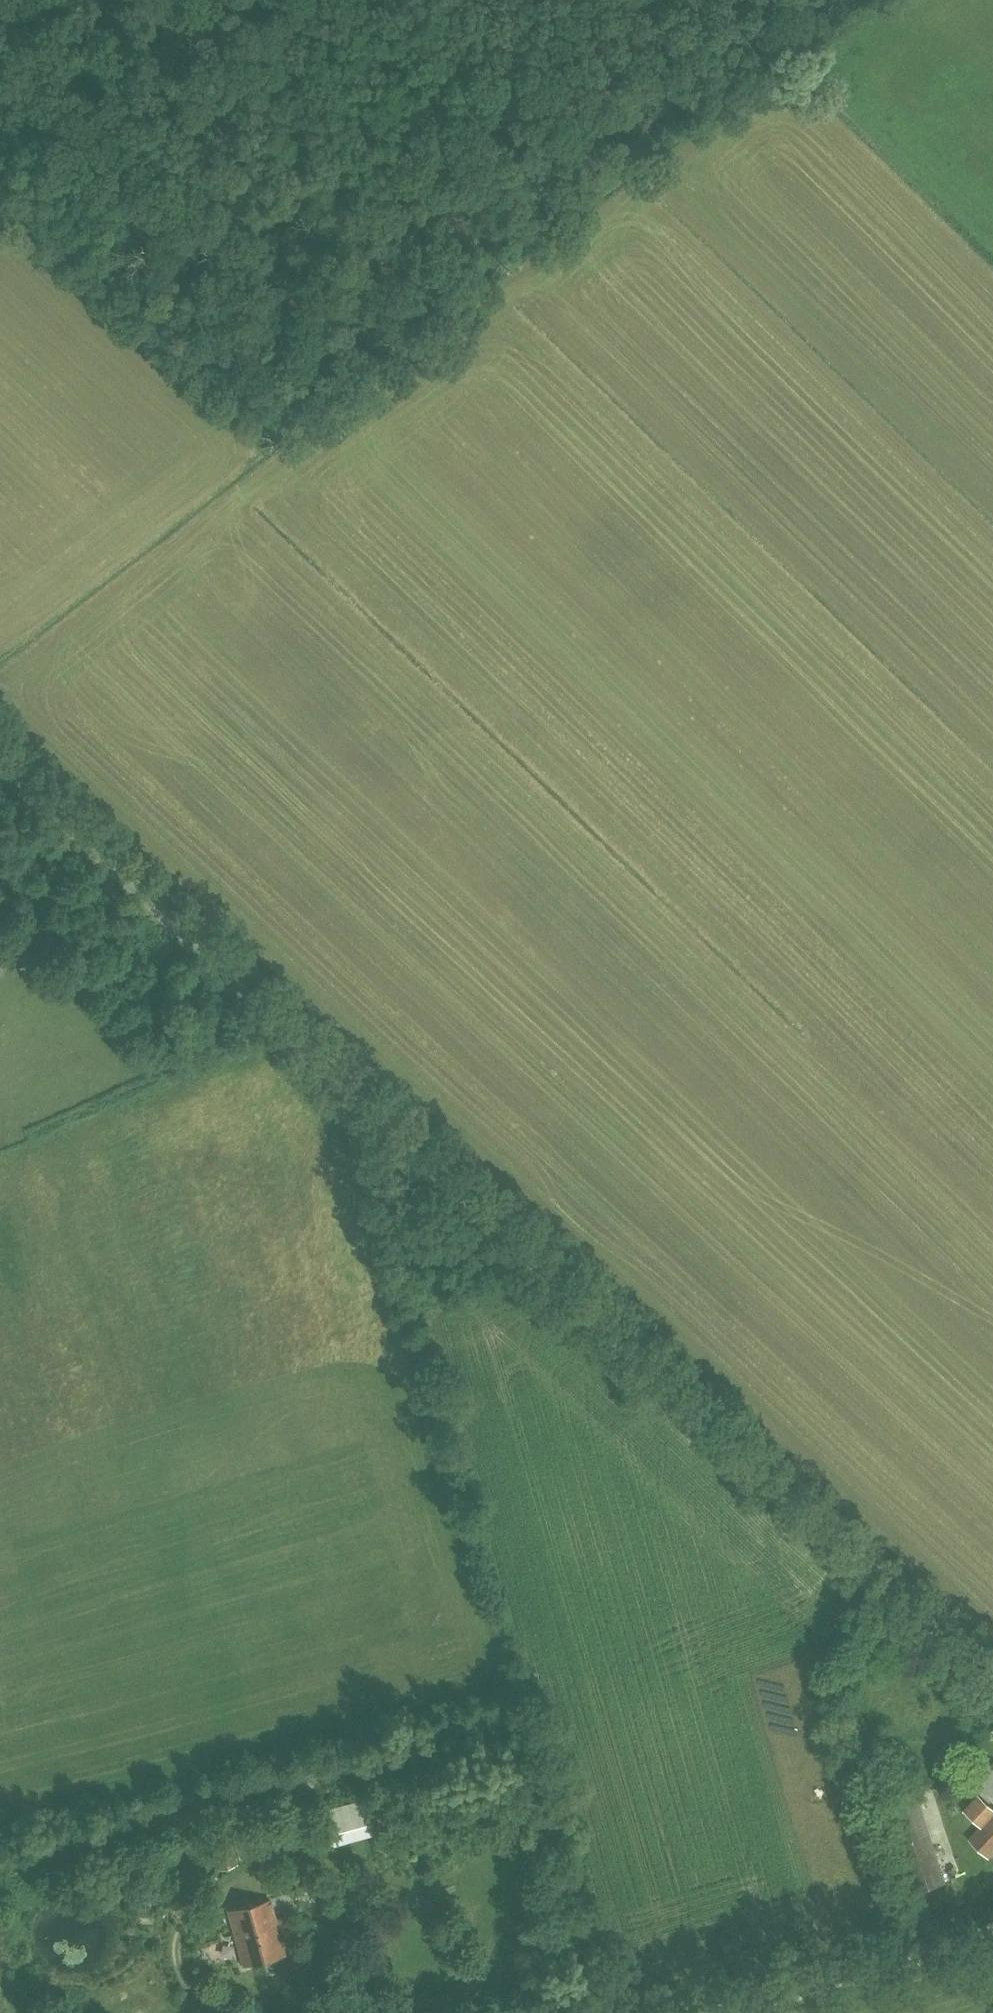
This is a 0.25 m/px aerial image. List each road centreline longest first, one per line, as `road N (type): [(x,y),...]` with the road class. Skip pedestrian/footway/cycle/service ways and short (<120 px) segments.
road 1 (unclassified): [(992,1691),(0,760)]
road 2 (track): [(706,2012),(992,1930)]

